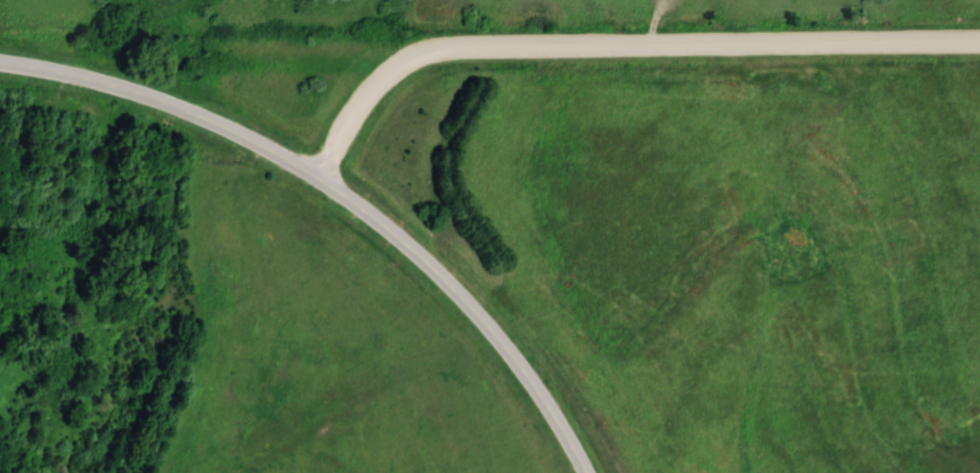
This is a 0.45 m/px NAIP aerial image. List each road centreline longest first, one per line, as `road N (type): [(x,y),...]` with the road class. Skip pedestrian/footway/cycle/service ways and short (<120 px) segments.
road 1 (residential): [(979,43),(423,52),(372,86),(314,175)]
road 2 (tertiary): [(586,472),(545,402),(460,296),(314,175)]
road 3 (tertiary): [(314,175),(170,104),(0,62)]

